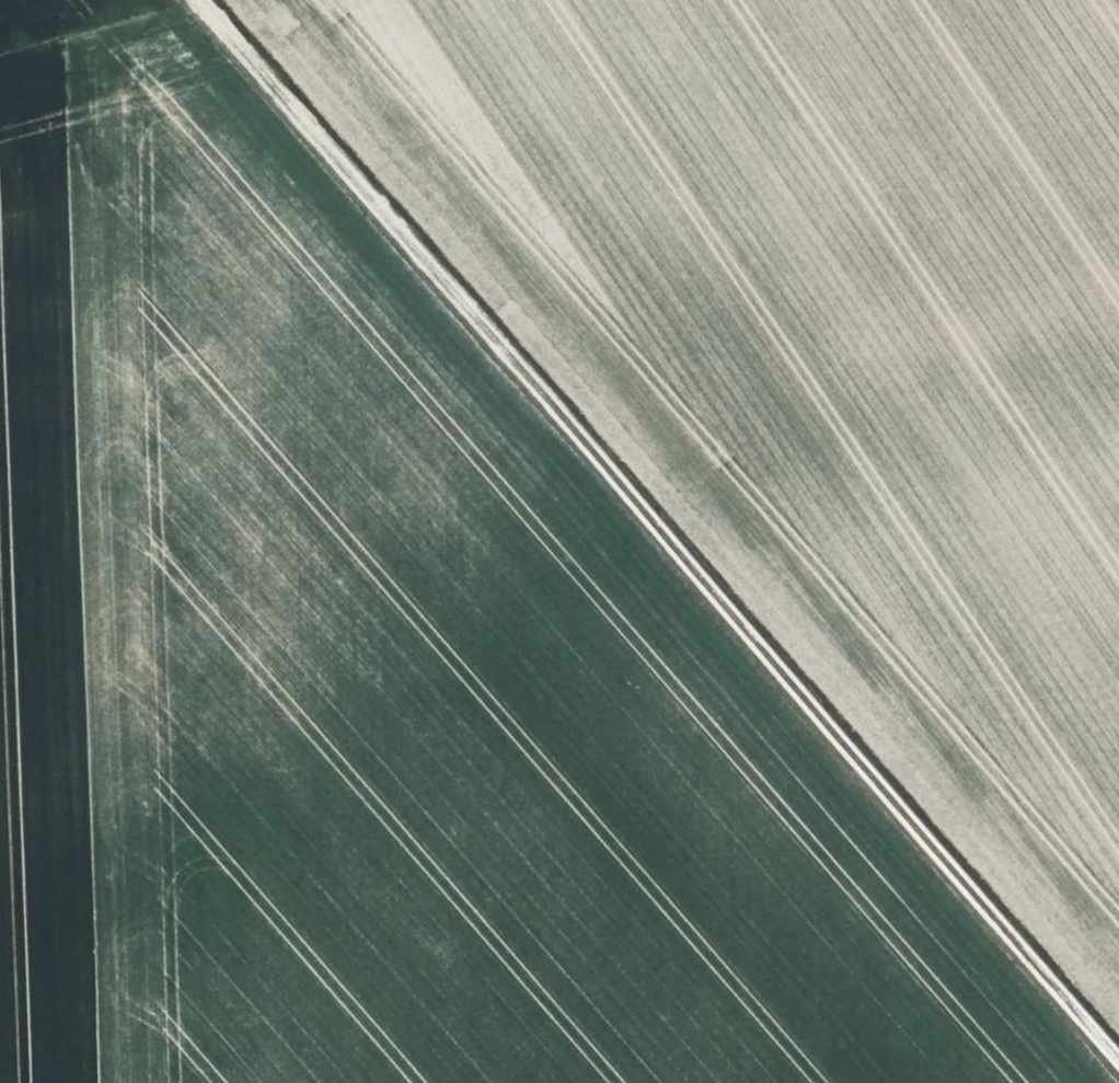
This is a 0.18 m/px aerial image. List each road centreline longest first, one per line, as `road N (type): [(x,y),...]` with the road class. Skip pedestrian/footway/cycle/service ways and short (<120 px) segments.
road 1 (track): [(1118,1060),(198,0)]

